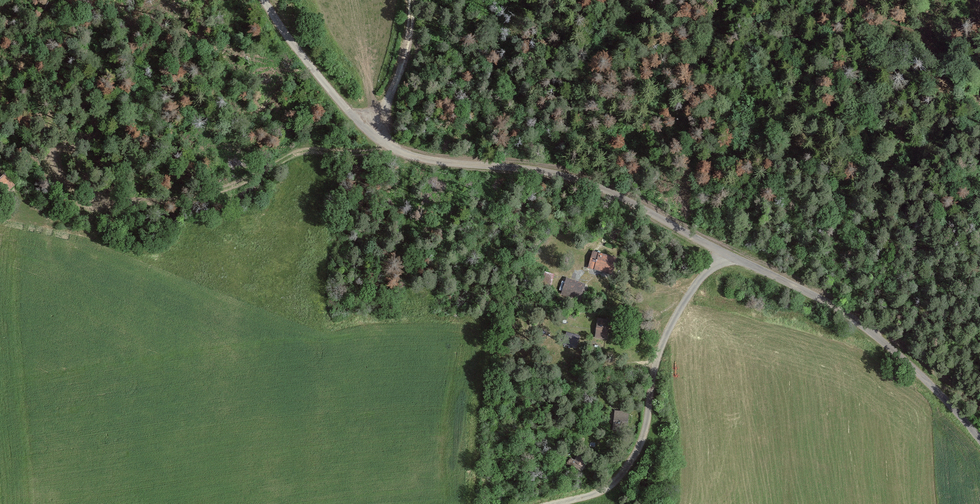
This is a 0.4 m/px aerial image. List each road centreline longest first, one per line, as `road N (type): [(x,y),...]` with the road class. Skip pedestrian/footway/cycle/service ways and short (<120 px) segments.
road 1 (tertiary): [(264,0),(348,113),(389,147),(439,162),(555,175),(626,201),(853,319),(979,440)]
road 2 (track): [(728,255),(700,281),(658,351),(646,422),(623,470),(607,487),(550,503)]
road 3 (track): [(409,0),(405,50),(386,99),(361,125)]

